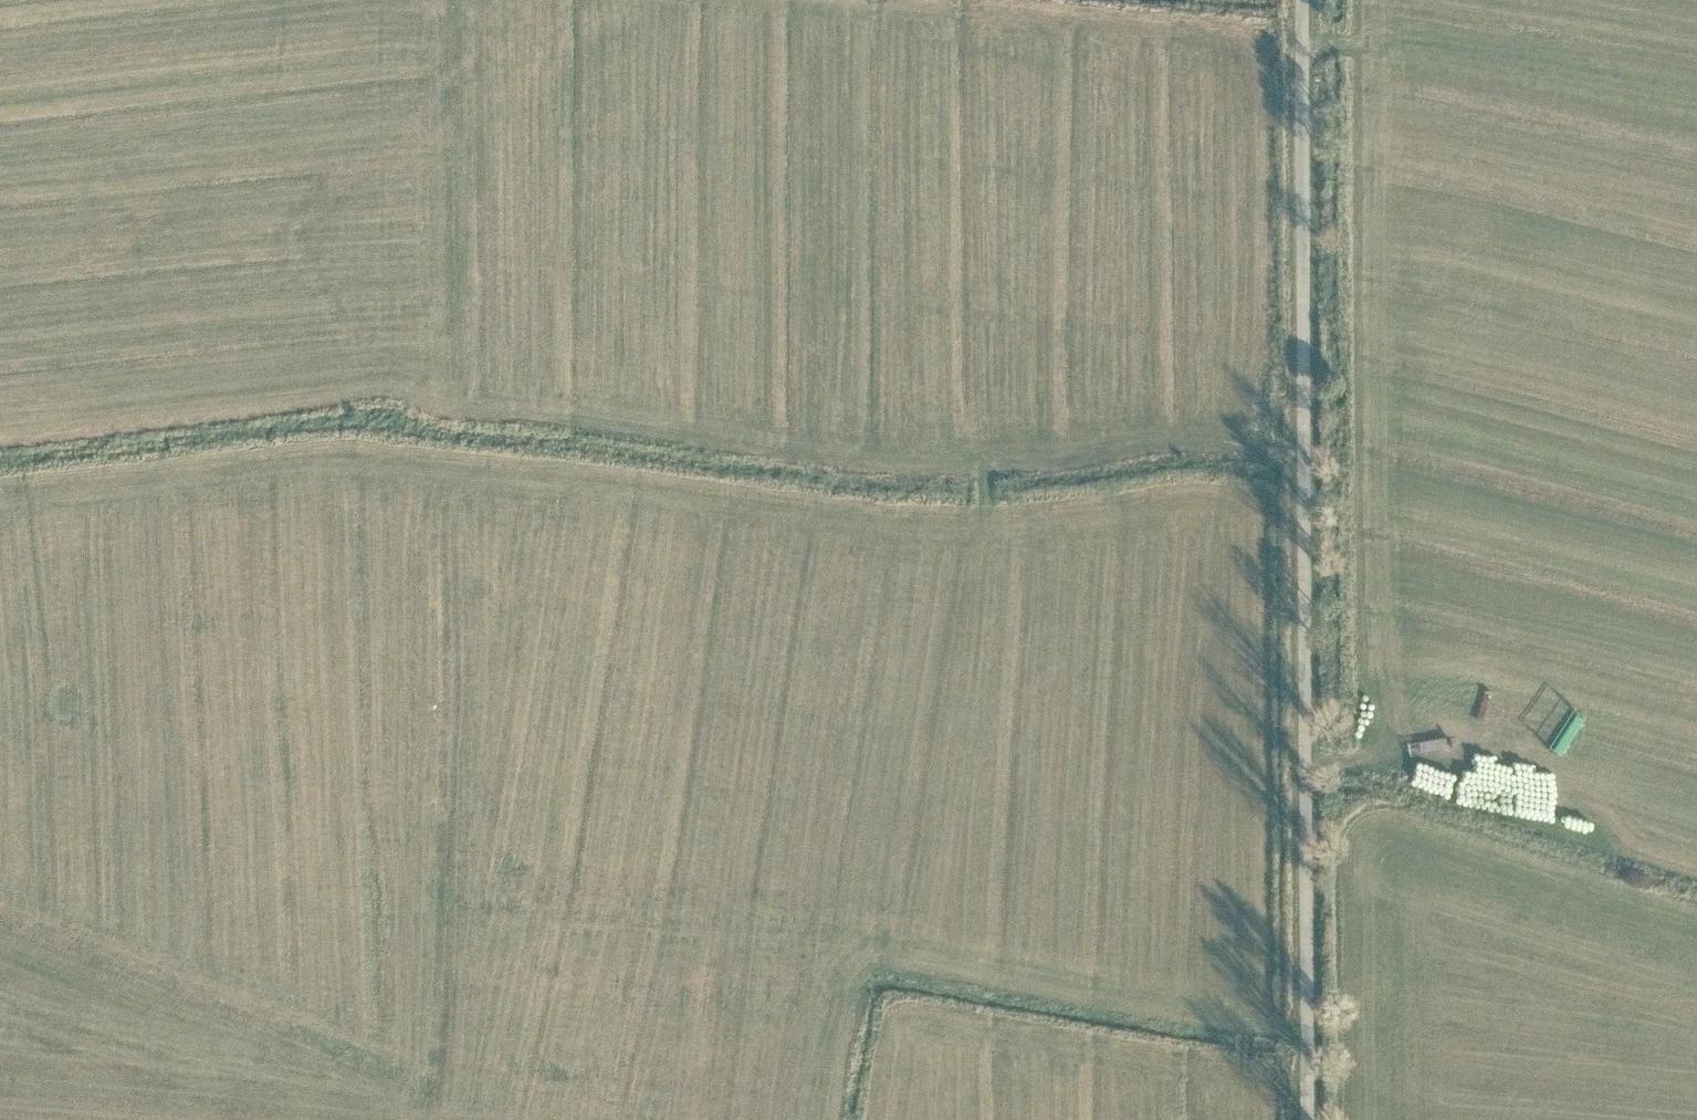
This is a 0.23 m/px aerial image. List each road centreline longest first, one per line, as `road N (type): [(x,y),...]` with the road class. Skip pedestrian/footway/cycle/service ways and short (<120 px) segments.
road 1 (unclassified): [(1307,1119),(1301,0)]

